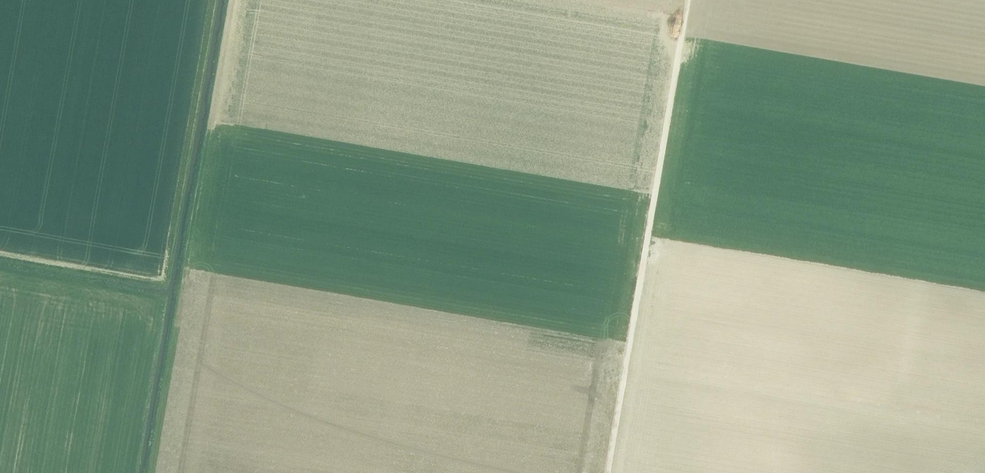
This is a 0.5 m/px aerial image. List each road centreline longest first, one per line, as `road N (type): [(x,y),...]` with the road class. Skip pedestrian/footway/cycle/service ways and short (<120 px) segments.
road 1 (track): [(610,472),(688,0)]

